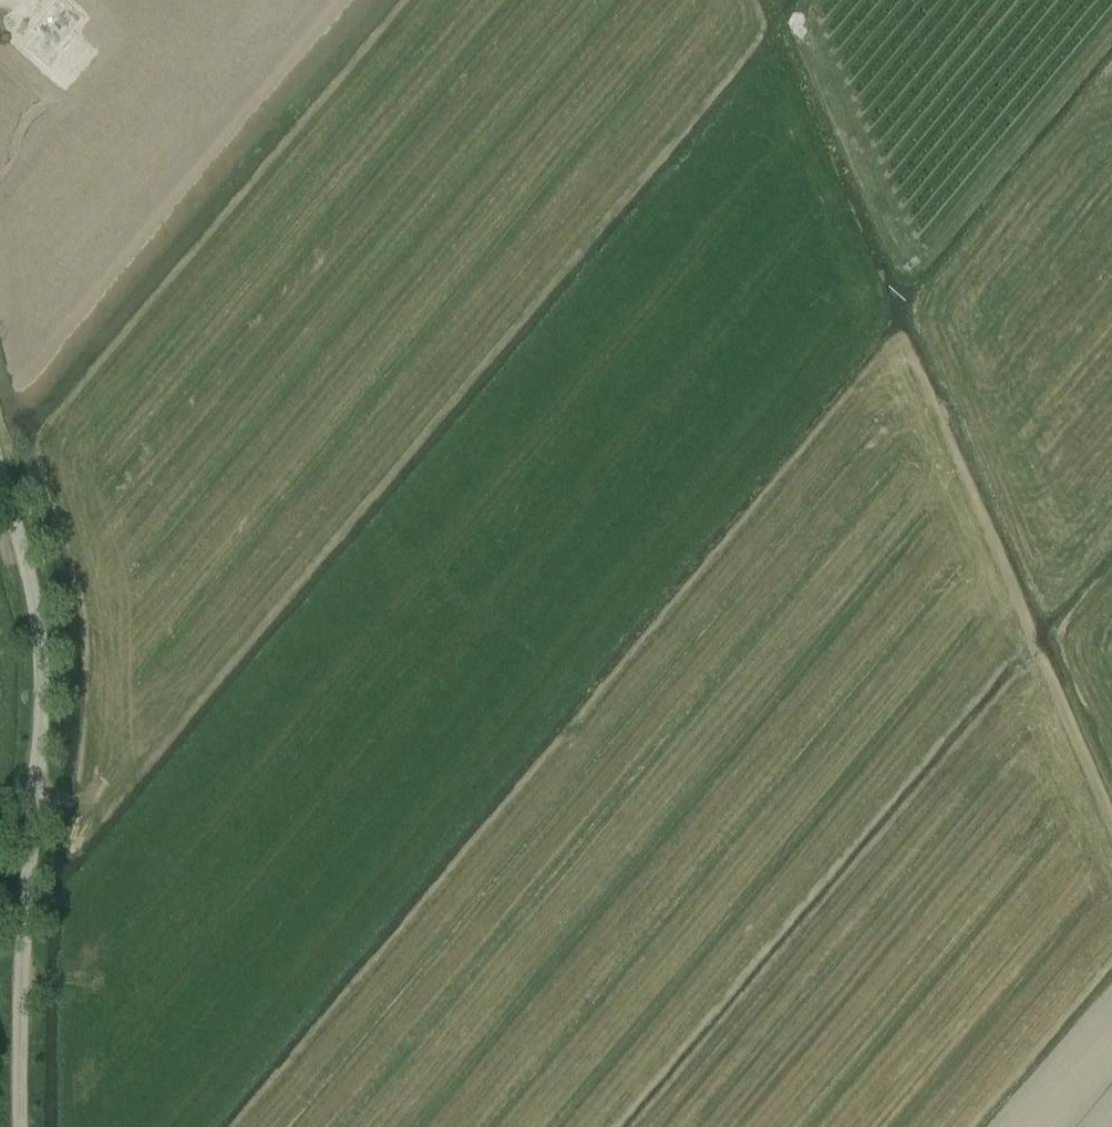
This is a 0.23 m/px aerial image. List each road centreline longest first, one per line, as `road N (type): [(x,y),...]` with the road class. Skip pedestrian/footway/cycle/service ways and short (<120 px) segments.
road 1 (unclassified): [(23,1126),(42,677),(25,568),(0,484)]

